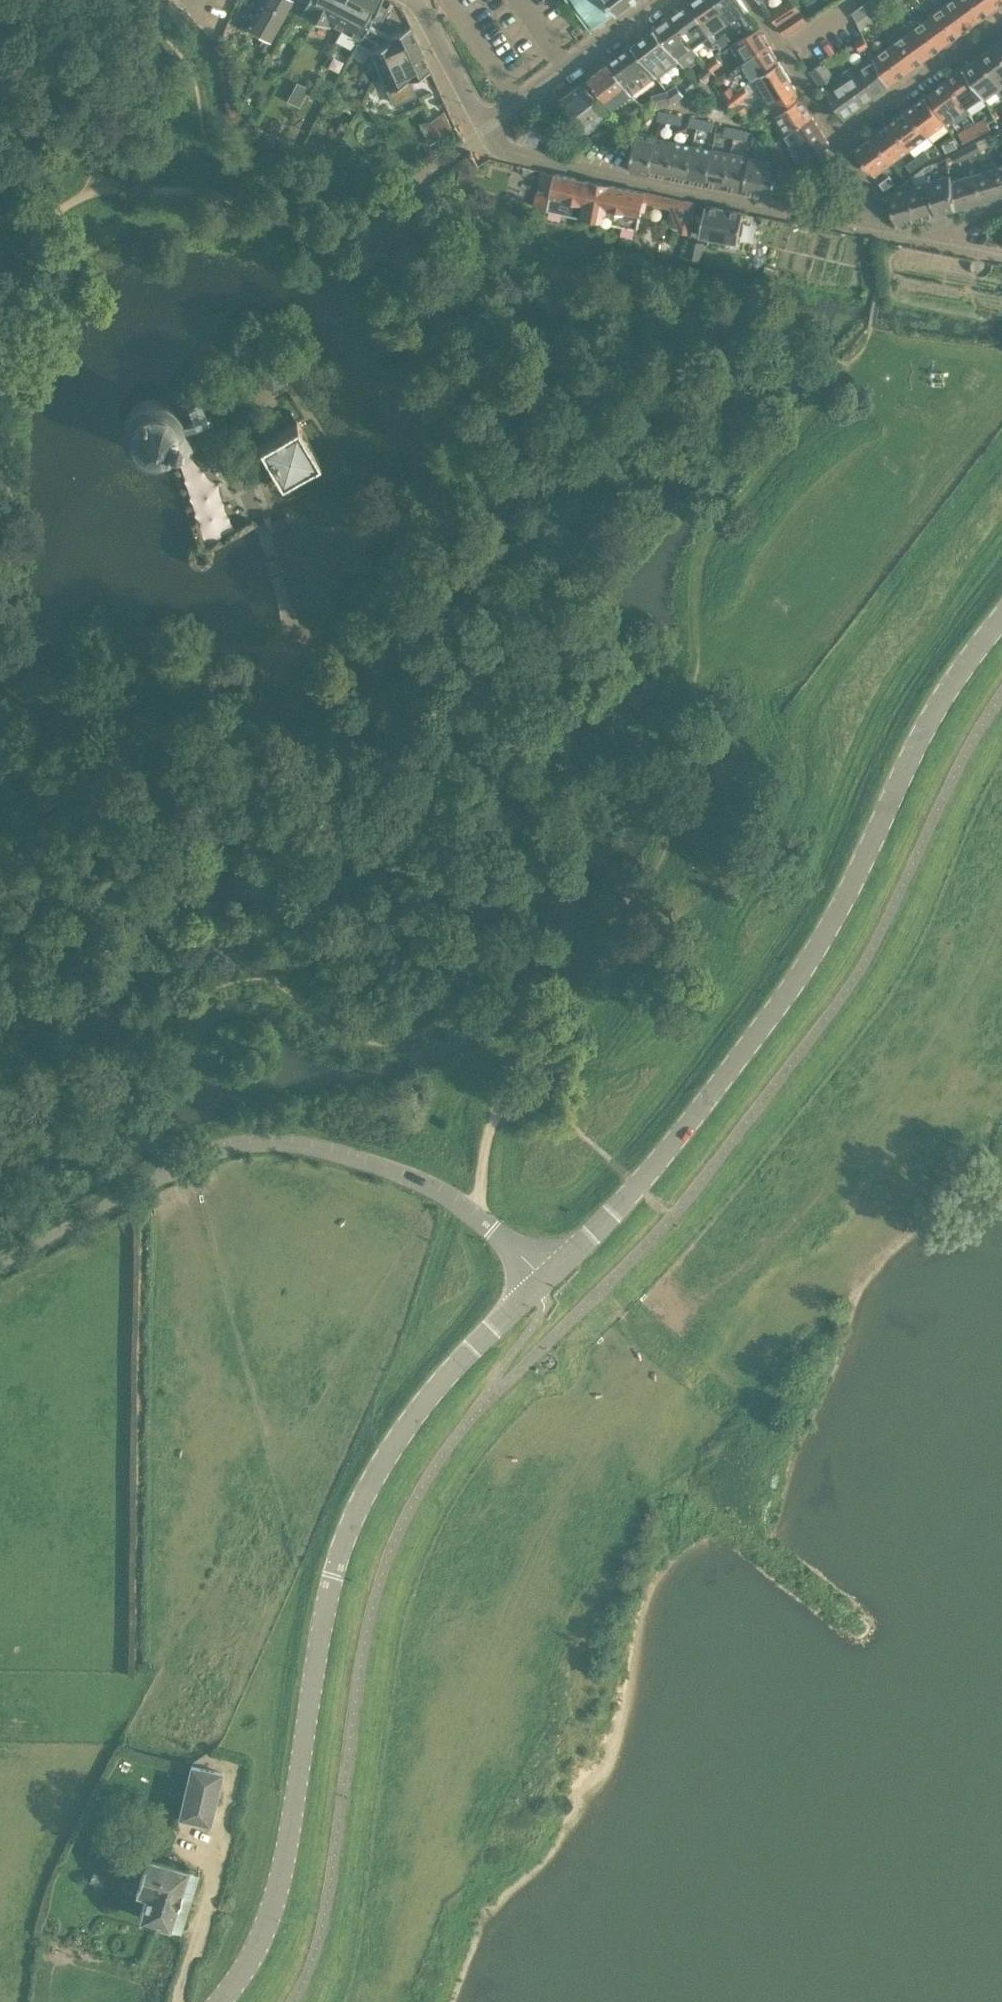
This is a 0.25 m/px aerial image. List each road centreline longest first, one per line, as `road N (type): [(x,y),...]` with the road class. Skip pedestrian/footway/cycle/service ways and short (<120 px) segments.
road 1 (secondary): [(218,2001),(269,1922),(331,1575),(361,1506),(459,1358),(545,1278)]
road 2 (secondary): [(545,1278),(638,1183),(794,983),(956,675),(1001,619)]
road 3 (unclassified): [(545,1278),(475,1212),(369,1160),(277,1141),(227,1146),(176,1165),(0,1267)]
road 4 (residential): [(486,128),(510,152),(871,228)]
road 5 (residential): [(661,0),(486,128)]
road 6 (residential): [(1001,19),(835,136)]
road 7 (track): [(475,1212),(490,1125),(537,1070)]
road 8 (residential): [(835,136),(753,0)]
road 9 (residential): [(486,128),(411,0)]

